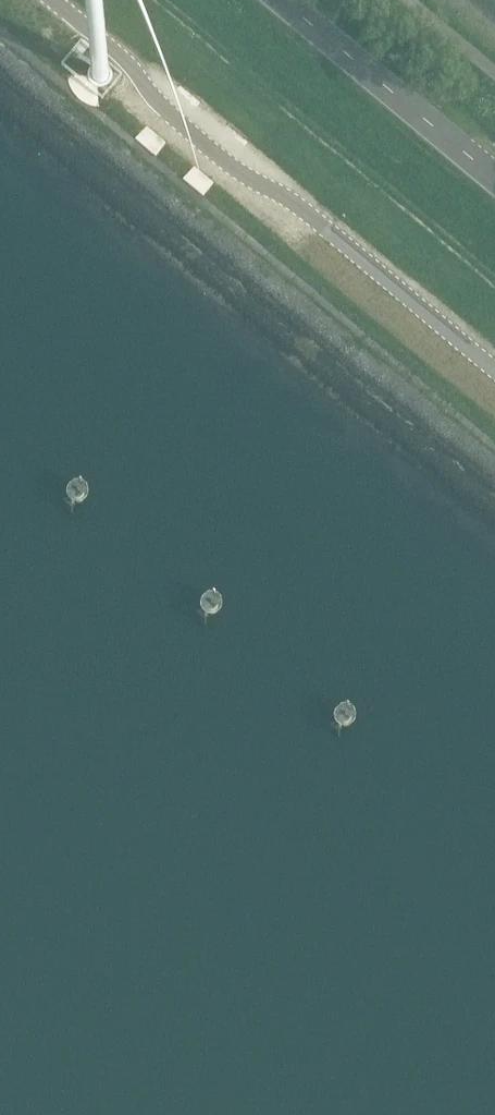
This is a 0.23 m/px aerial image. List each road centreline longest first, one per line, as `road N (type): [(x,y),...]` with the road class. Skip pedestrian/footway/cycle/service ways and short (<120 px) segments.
road 1 (tertiary): [(494,176),(284,0)]

